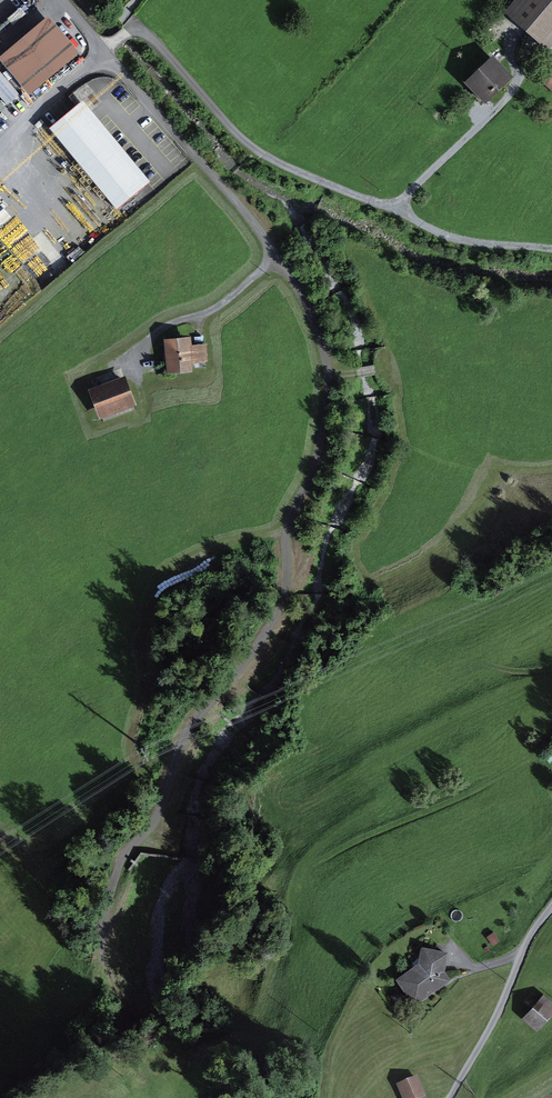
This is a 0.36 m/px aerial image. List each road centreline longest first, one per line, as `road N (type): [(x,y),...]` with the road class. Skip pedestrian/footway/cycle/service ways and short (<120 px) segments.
road 1 (track): [(274,248),(308,300),(324,346),(330,378),(314,473),(289,525),(283,593),(224,692),(193,720),(157,819),(119,868),(102,926),(106,979)]
road 2 (unclassified): [(551,249),(458,239),(275,160),(237,134),(140,28),(104,53)]
road 3 (unclassified): [(104,53),(274,248)]
road 4 (unclassified): [(551,905),(450,1097)]
road 5 (residential): [(0,144),(104,53)]

